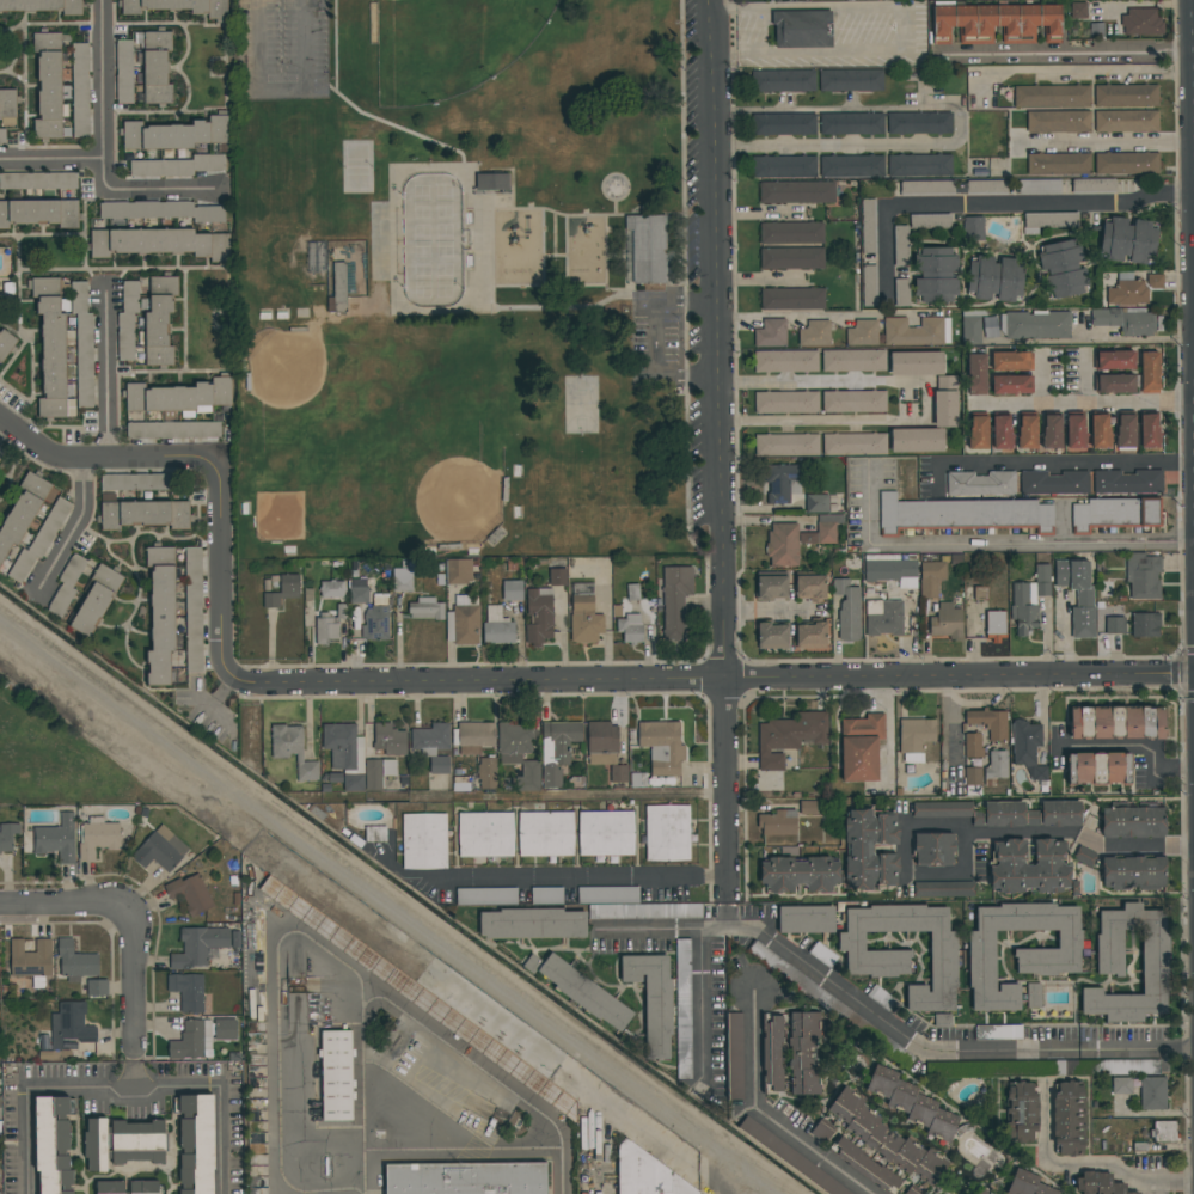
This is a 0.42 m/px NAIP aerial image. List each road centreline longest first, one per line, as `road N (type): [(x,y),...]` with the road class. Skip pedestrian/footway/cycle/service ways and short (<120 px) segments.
road 1 (residential): [(250,685),(1193,673)]
road 2 (residential): [(716,0),(727,876)]
road 3 (residential): [(1079,1048),(929,1052),(777,942),(745,929),(605,927)]
road 4 (residential): [(0,419),(68,460),(219,459),(222,660),(232,679),(250,685)]
road 5 (residential): [(868,1193),(755,1101),(752,980)]
road 6 (residential): [(1193,55),(949,60)]
road 7 (residential): [(103,0),(106,194)]
road 8 (residential): [(106,295),(106,460)]
road 9 (residential): [(131,905),(133,1058)]
road 10 (residential): [(87,460),(82,518),(41,592)]
road 11 (residential): [(0,906),(131,905)]

